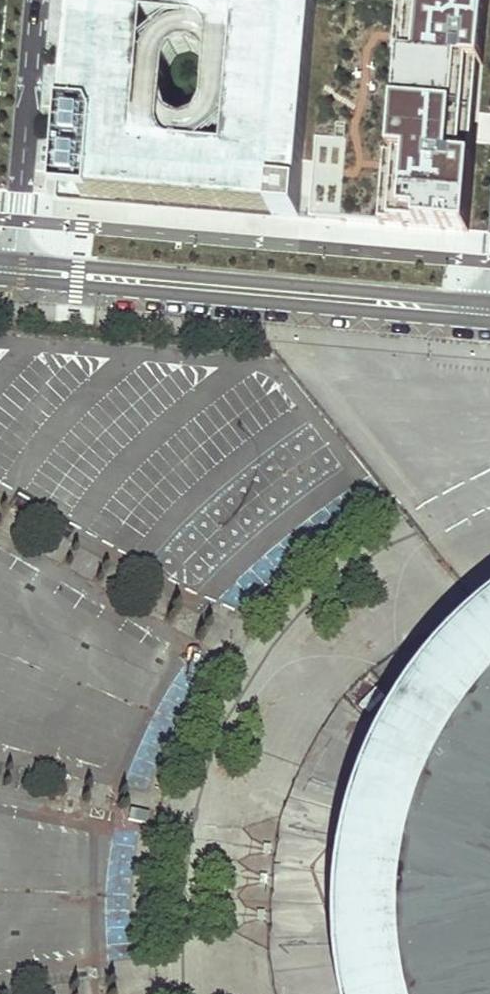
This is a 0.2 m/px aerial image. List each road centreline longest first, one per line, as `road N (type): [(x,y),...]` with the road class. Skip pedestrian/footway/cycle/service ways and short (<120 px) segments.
road 1 (residential): [(489,315),(9,278)]
road 2 (residential): [(9,278),(36,0)]

